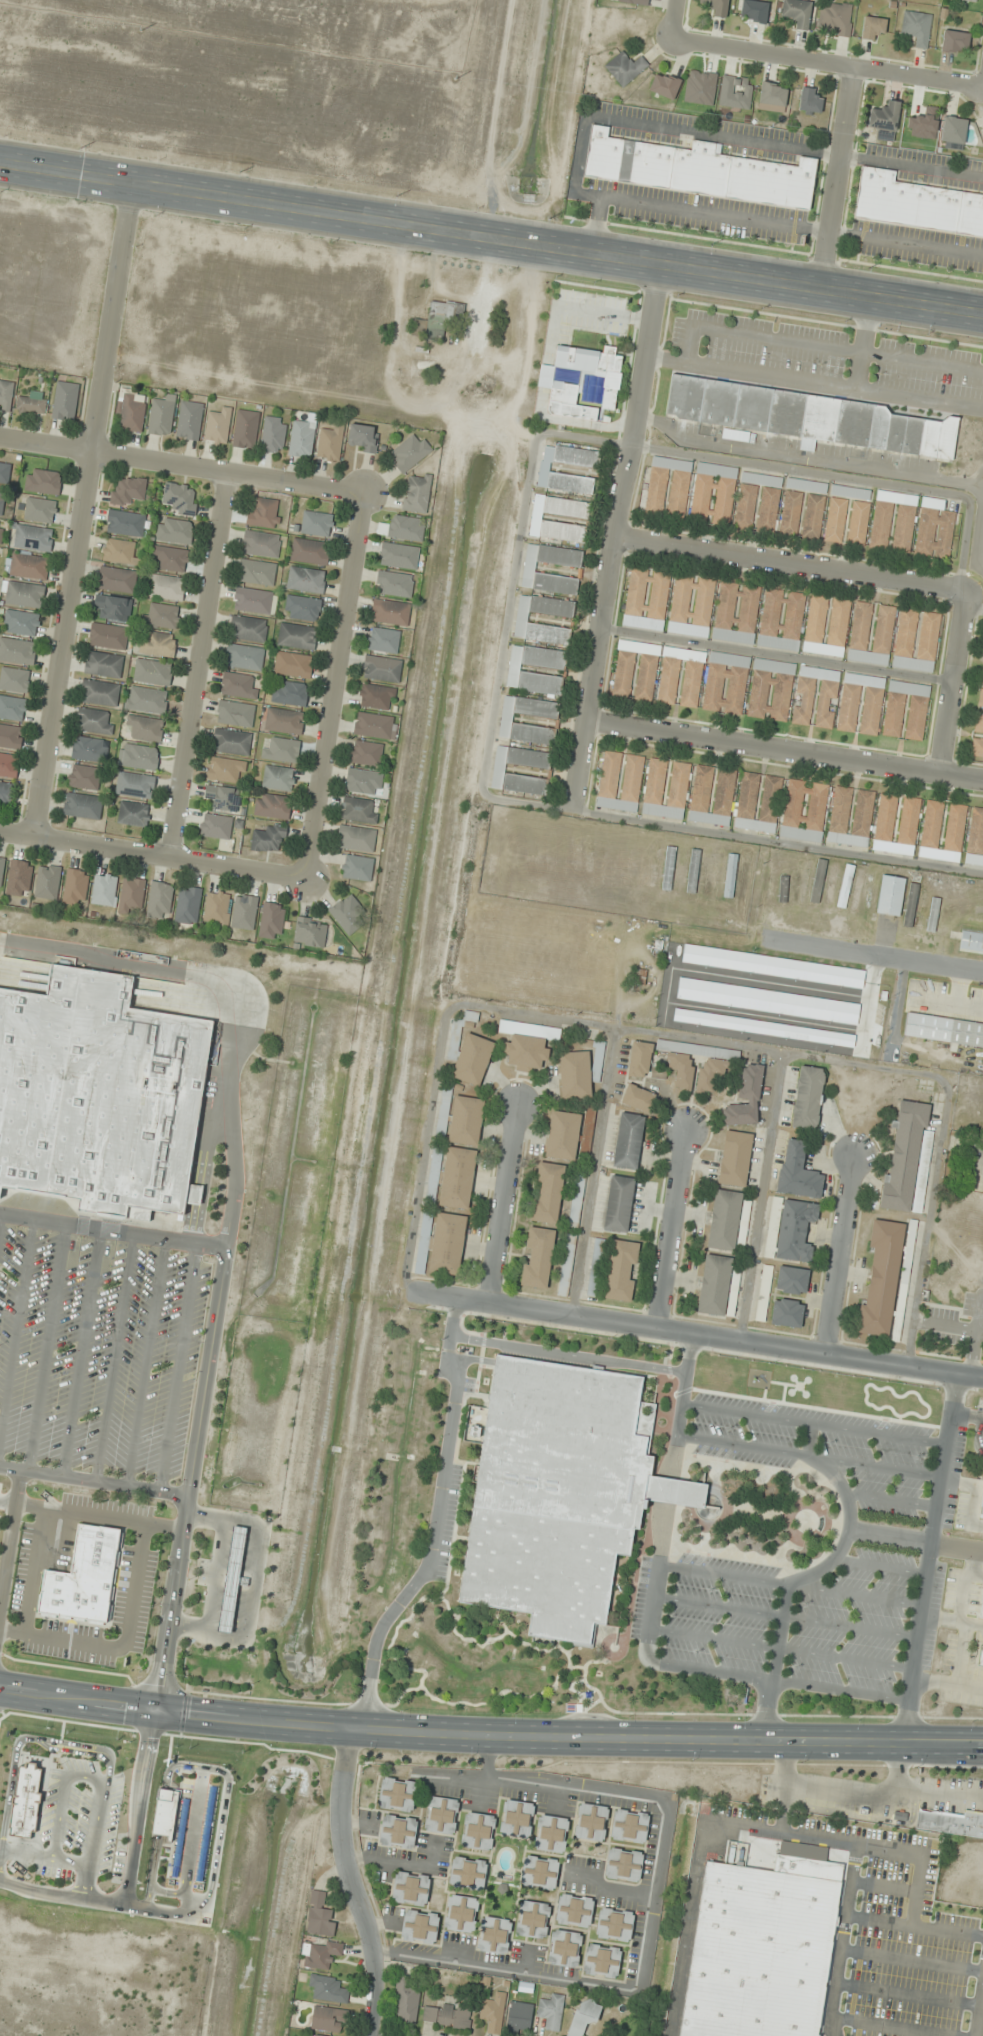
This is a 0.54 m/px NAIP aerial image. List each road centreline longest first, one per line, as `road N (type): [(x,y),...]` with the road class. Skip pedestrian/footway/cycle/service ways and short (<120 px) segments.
road 1 (secondary): [(982,314),(0,163)]
road 2 (secondary): [(982,1743),(363,1733),(0,1688)]
road 3 (residential): [(40,835),(136,184)]
road 4 (residential): [(982,1378),(424,1294)]
road 5 (residential): [(661,263),(573,809)]
road 6 (residential): [(982,780),(587,716)]
road 7 (residential): [(309,881),(368,493)]
road 8 (residential): [(174,856),(230,472)]
road 9 (residential): [(0,438),(368,493)]
road 10 (residential): [(964,588),(611,537)]
road 11 (residential): [(672,41),(982,87)]
road 12 (residential): [(309,881),(0,829)]
road 13 (residential): [(371,2035),(380,1971),(346,1857),(340,1804),(352,1732)]
road 14 (residential): [(854,67),(824,290)]
road 15 (residential): [(982,972),(773,939)]
road 16 (residential): [(655,1328),(685,1131)]
road 17 (residential): [(824,1354),(854,1157)]
road 18 (residential): [(485,1303),(515,1110)]
road 19 (residential): [(937,773),(964,588)]

